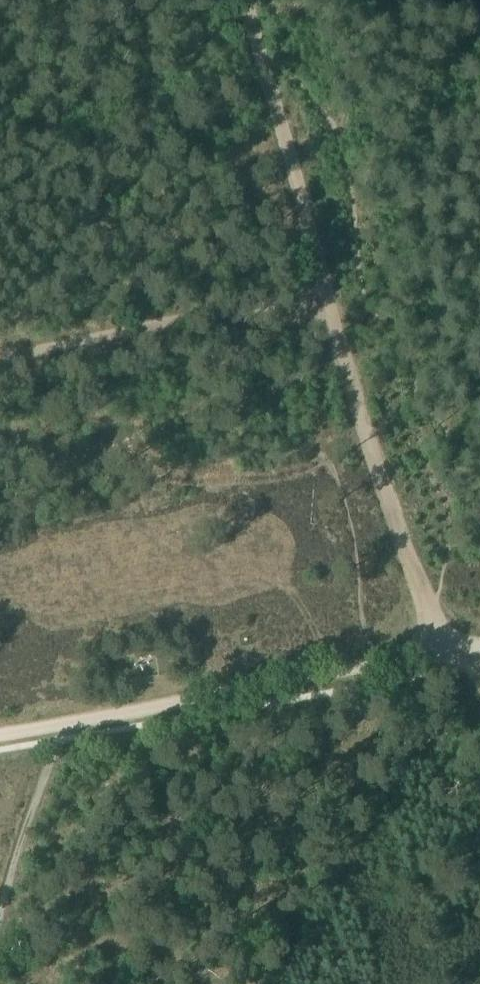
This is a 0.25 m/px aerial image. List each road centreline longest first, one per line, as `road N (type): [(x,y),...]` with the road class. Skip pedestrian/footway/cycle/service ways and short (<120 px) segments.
road 1 (track): [(330,300),(407,565),(447,655)]
road 2 (track): [(0,350),(330,300)]
road 3 (track): [(49,725),(373,667)]
road 4 (track): [(244,0),(330,300)]
road 5 (track): [(52,743),(0,919)]

